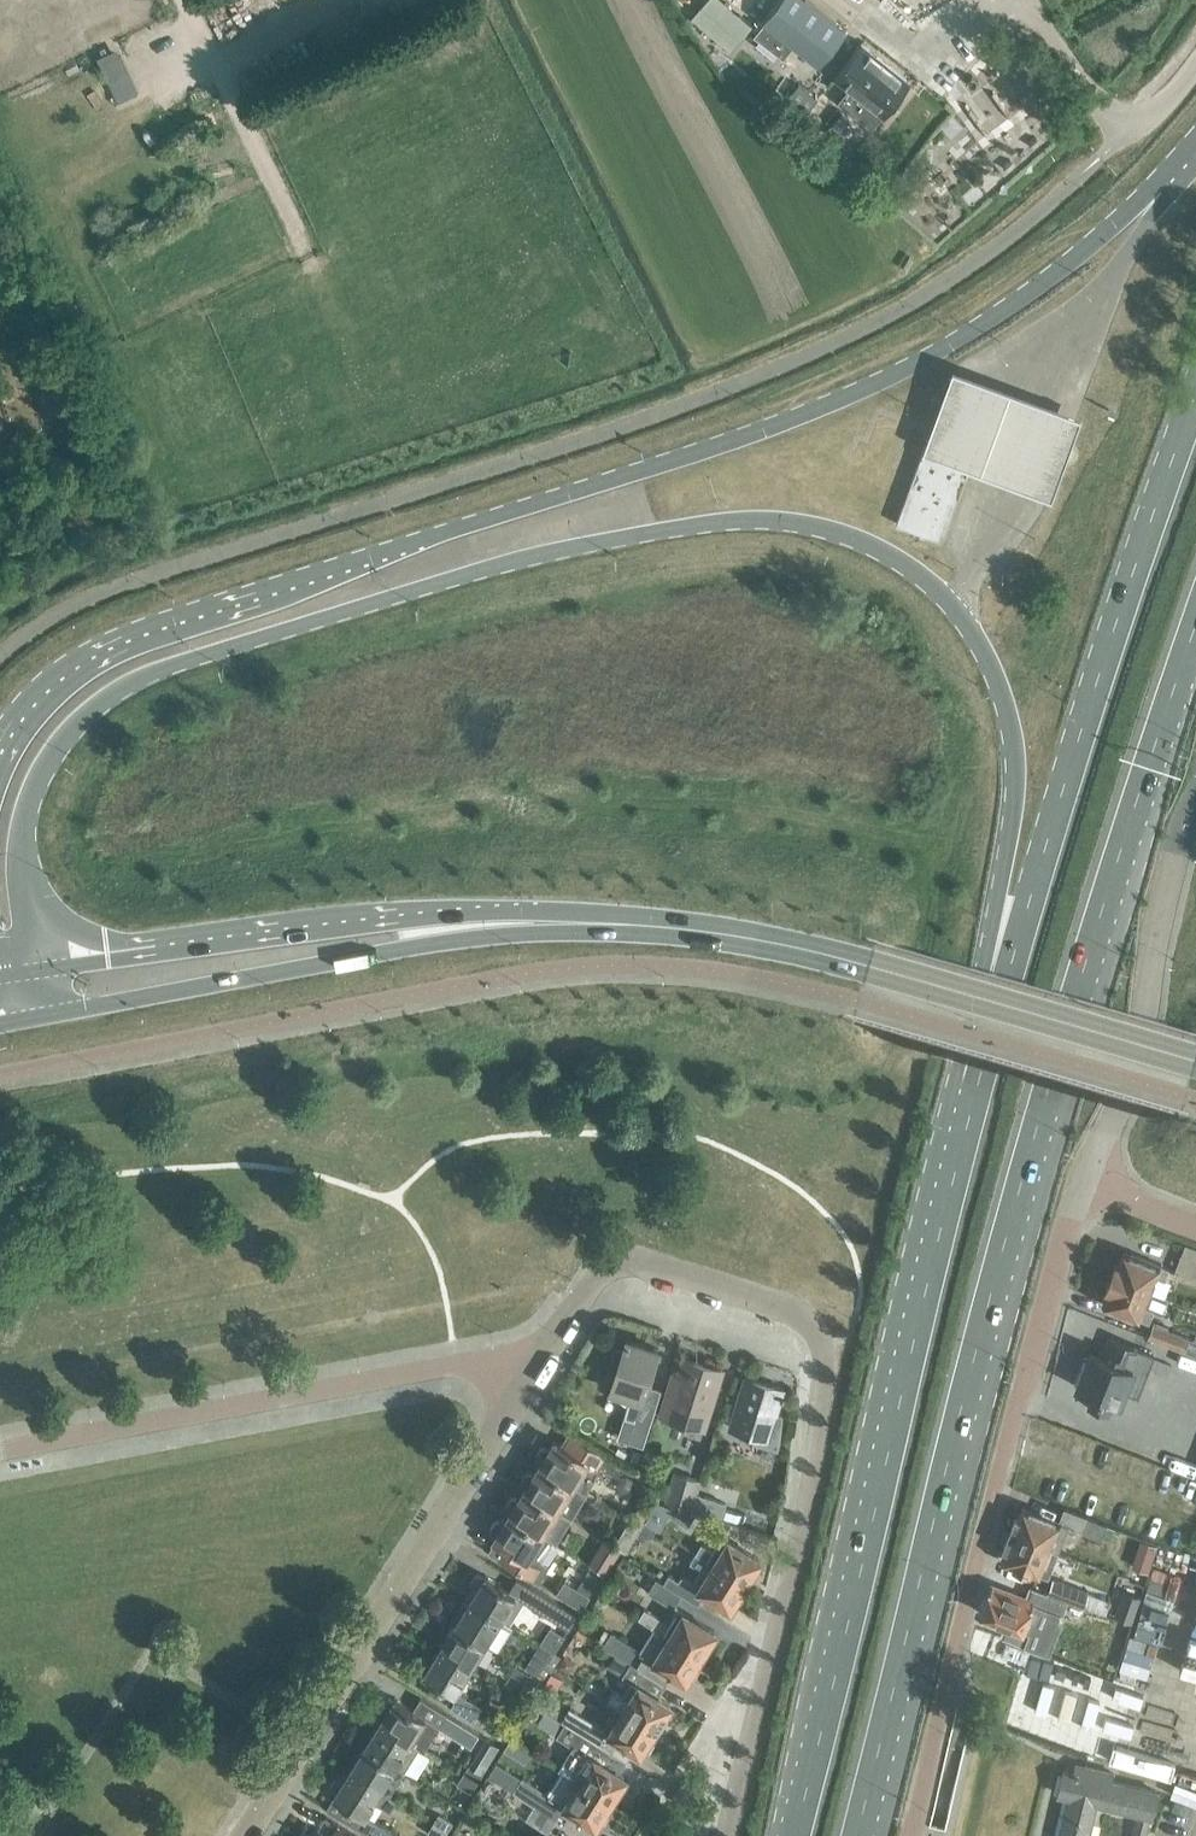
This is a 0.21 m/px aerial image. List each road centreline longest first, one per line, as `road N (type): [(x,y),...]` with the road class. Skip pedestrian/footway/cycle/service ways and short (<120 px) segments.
road 1 (primary): [(40,969),(24,873),(25,814),(52,755),(114,693),(225,647),(500,565),(639,533),(773,520),(847,534),(924,578),(960,619),(1001,698),(1015,794),(979,1082)]
road 2 (primary): [(1195,134),(1107,235),(1007,309),(910,366),(795,420),(143,631),(45,692),(0,754)]
road 3 (primary): [(855,1835),(1032,1143),(1195,627)]
road 4 (primary): [(979,1082),(794,1835)]
road 5 (residential): [(727,1835),(804,1542),(821,1344),(816,1328),(780,1307),(607,1261)]
road 6 (primary): [(1195,393),(1047,840),(979,1082)]
road 7 (secondary): [(1195,1063),(745,937),(516,923)]
road 8 (unclassified): [(913,1835),(964,1617),(1083,1182)]
road 9 (residential): [(244,1835),(524,1373)]
road 10 (residential): [(0,1447),(478,1356),(524,1373)]
road 11 (secondary): [(27,1019),(516,923)]
road 12 (secondary): [(516,923),(399,916),(40,969)]
road 13 (unclassified): [(1083,1182),(1144,1021),(1172,864),(1195,805)]
road 14 (unclassified): [(1131,129),(1091,106),(1031,0)]
road 15 (residential): [(524,1373),(607,1261)]
road 16 (unclassified): [(1083,1182),(1195,1225)]

